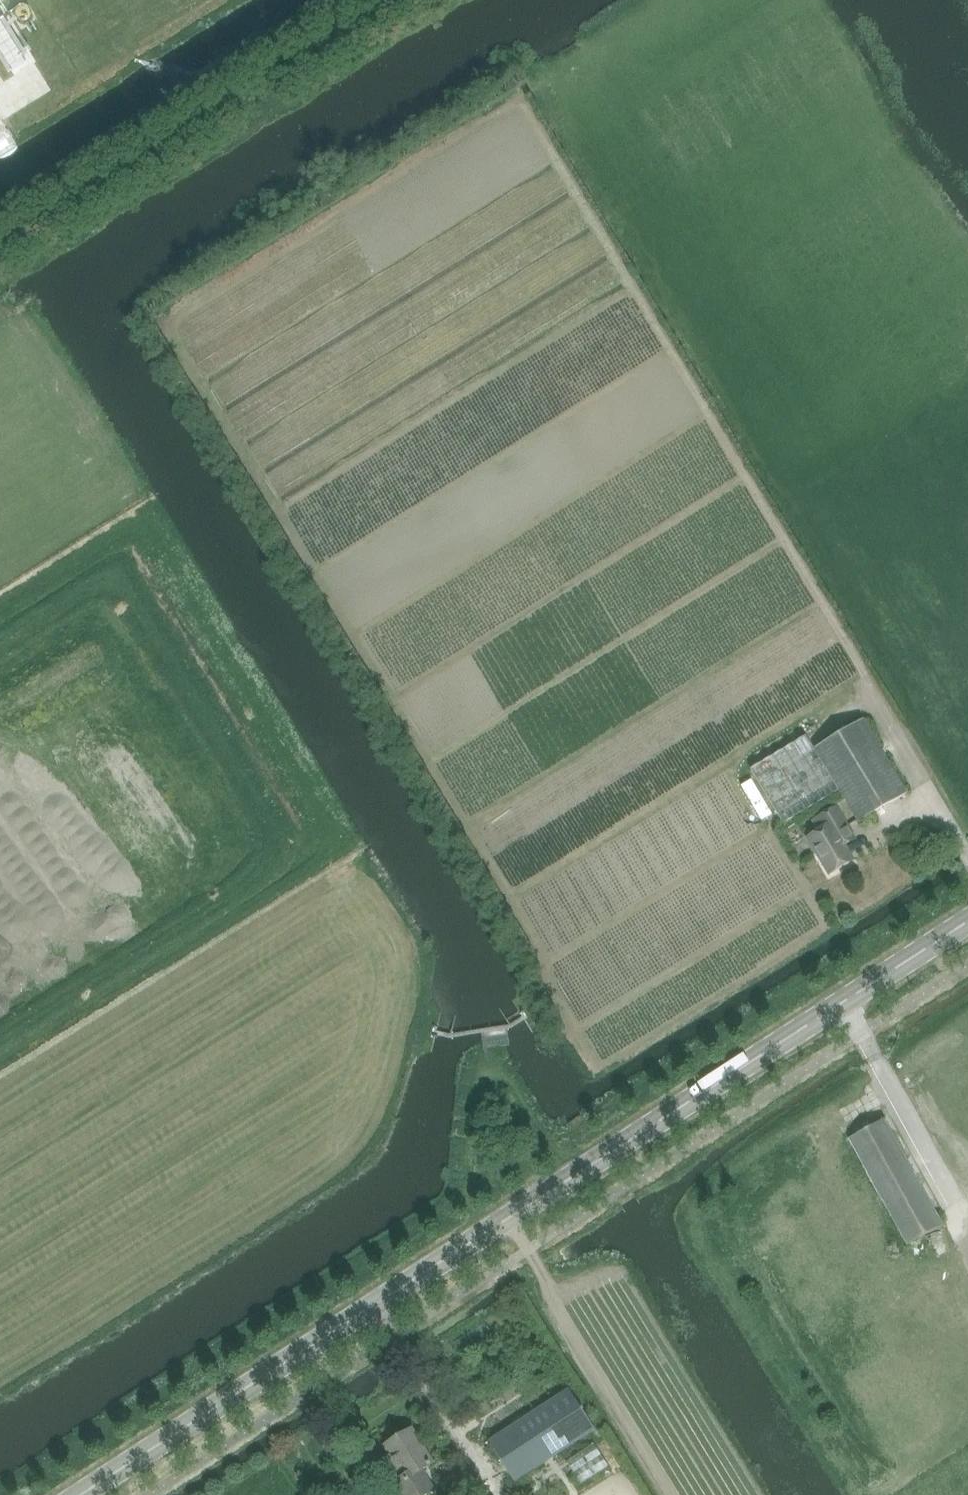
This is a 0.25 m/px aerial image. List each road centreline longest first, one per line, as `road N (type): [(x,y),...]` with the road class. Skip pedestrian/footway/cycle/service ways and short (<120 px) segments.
road 1 (tertiary): [(81,1494),(967,925)]

